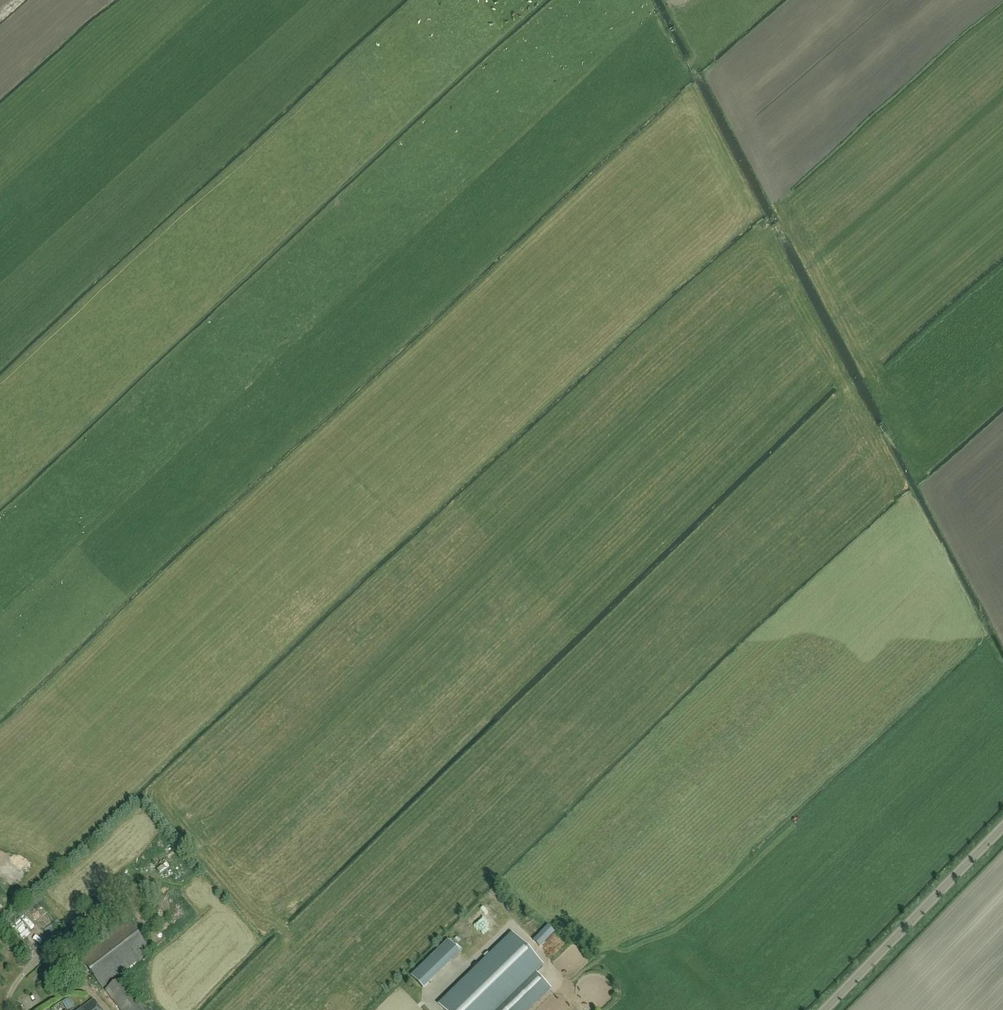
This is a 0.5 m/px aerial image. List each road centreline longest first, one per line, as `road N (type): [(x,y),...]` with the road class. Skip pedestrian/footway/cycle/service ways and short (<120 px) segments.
road 1 (tertiary): [(823,1009),(1002,826)]

